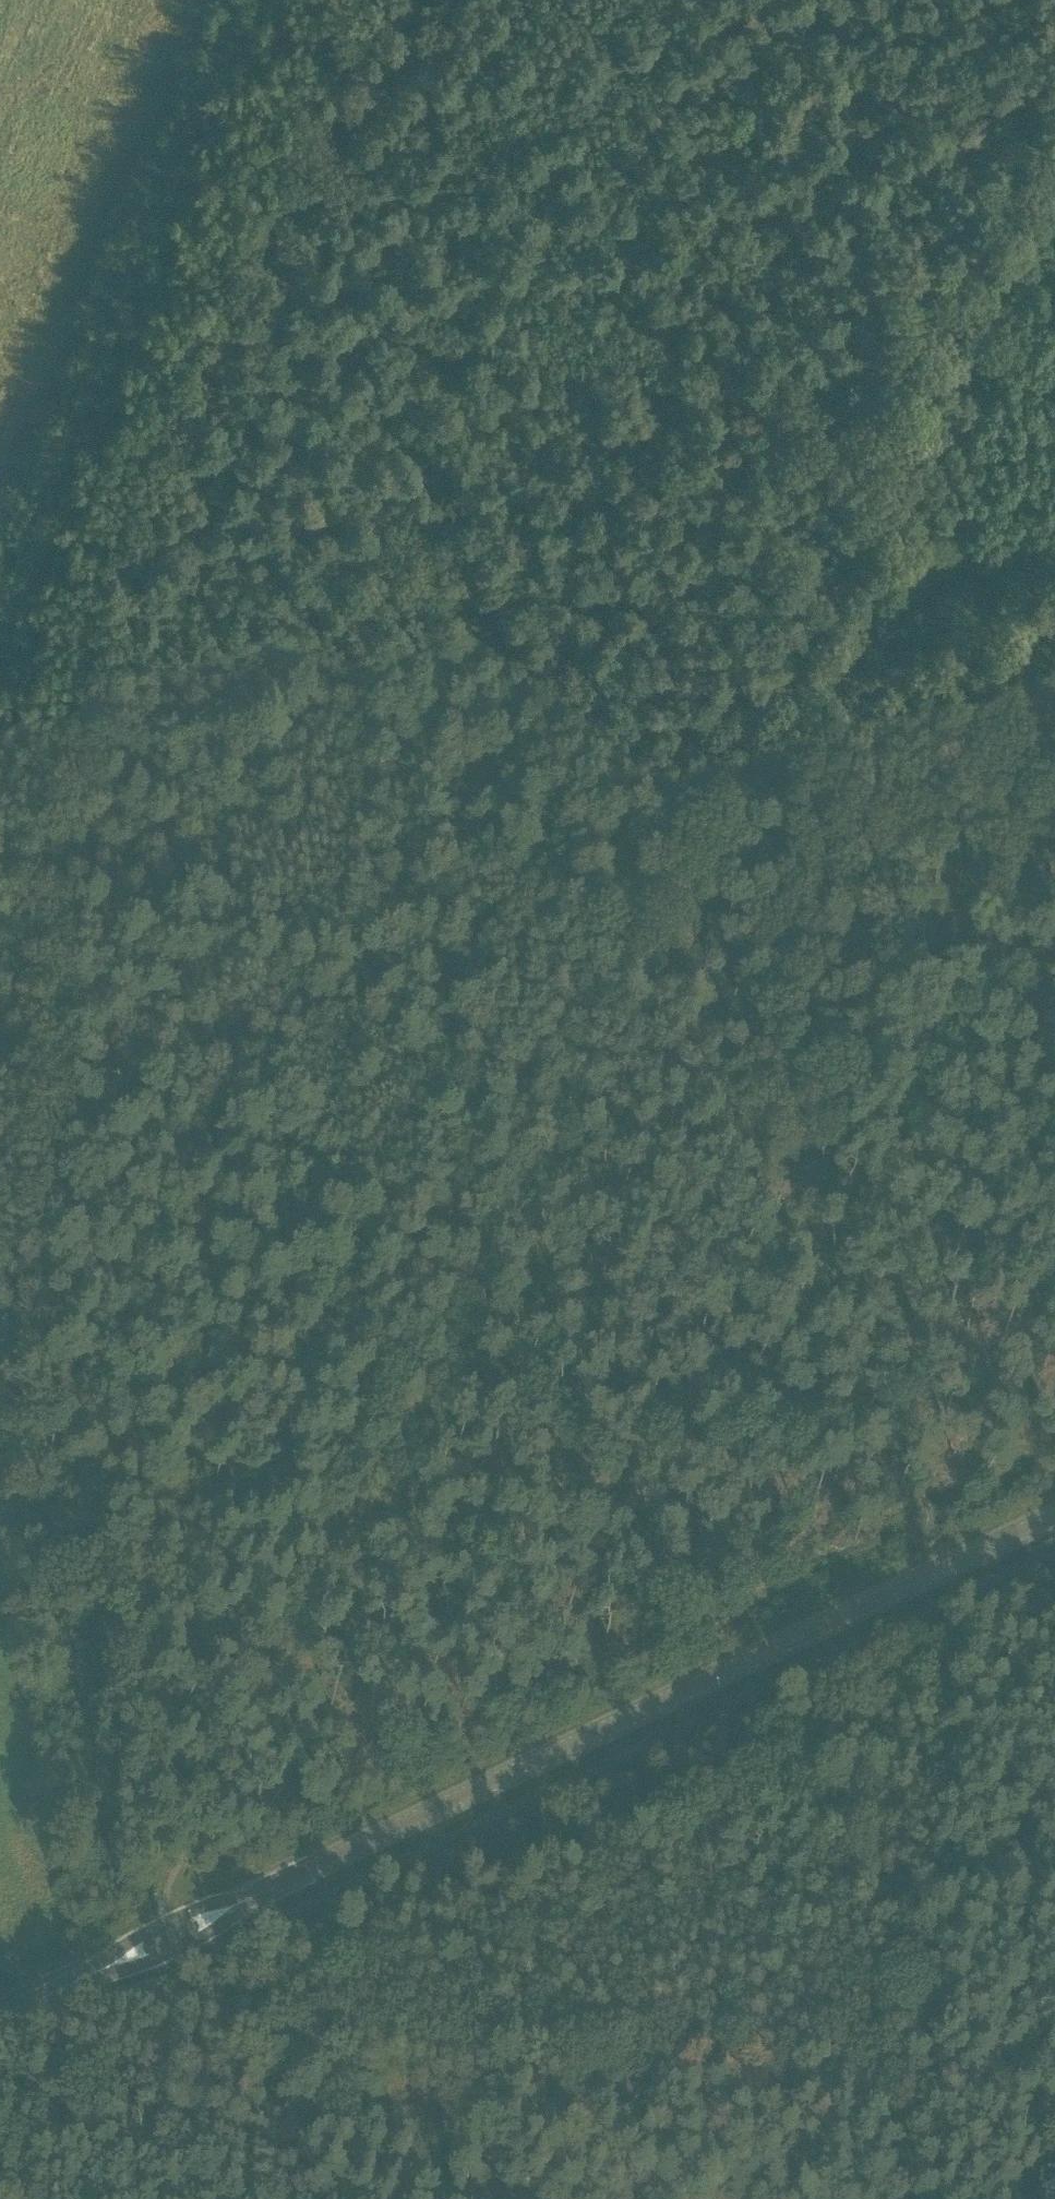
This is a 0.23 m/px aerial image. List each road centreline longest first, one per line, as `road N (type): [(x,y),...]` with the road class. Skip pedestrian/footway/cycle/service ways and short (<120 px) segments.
road 1 (tertiary): [(0,2015),(1054,1520)]
road 2 (track): [(1054,2112),(953,2106),(748,2051),(569,2064),(93,2043),(41,2023)]

